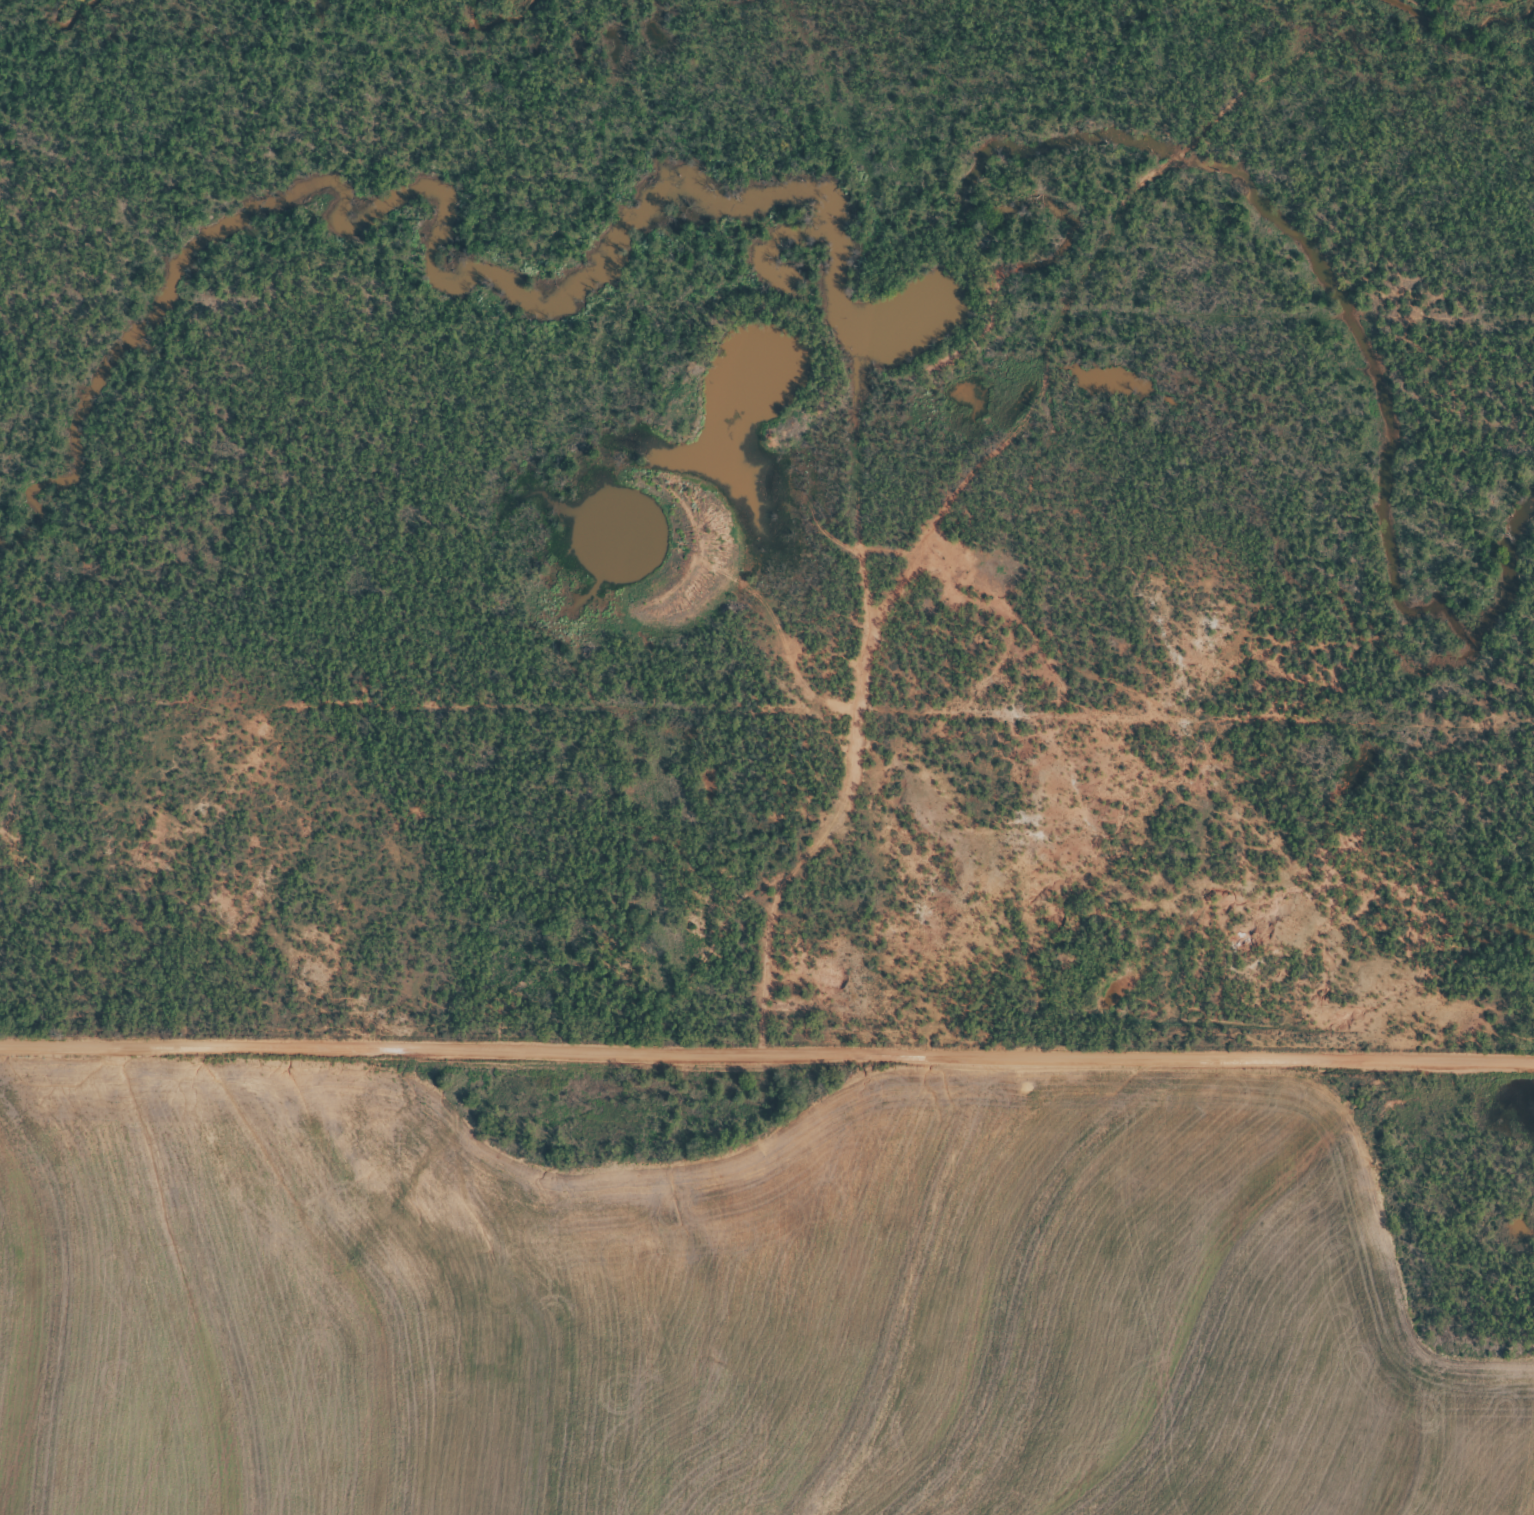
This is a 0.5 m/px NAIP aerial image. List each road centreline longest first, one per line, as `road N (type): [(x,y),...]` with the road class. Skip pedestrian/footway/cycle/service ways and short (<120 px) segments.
road 1 (residential): [(0,1068),(1533,1085)]

